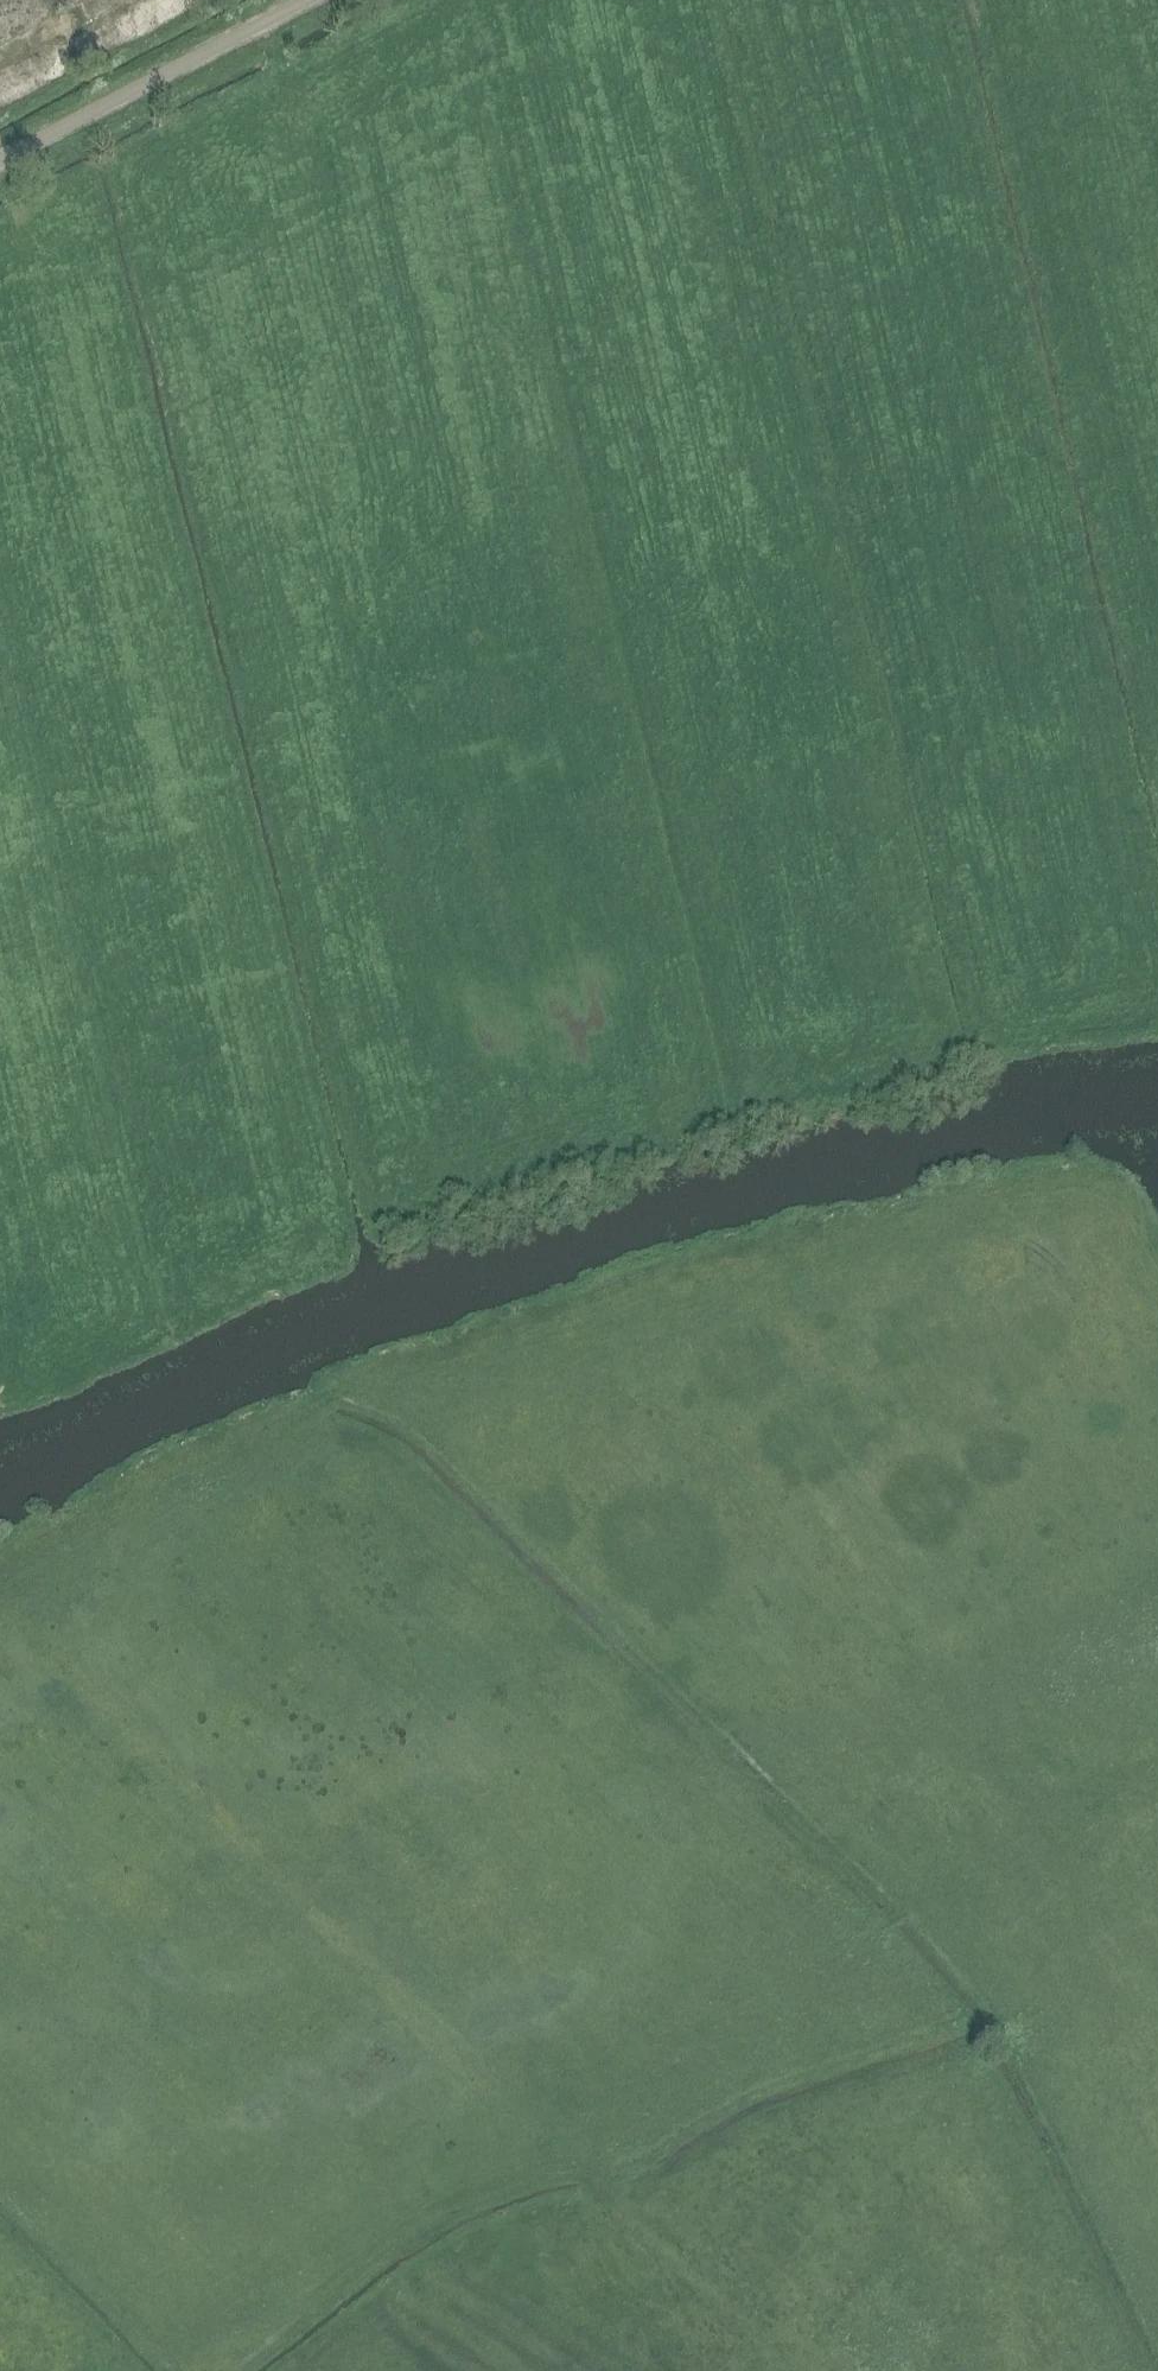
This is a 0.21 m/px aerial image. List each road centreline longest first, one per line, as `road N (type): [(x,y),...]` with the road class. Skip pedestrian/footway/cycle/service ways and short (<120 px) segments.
road 1 (unclassified): [(0,157),(304,0)]

